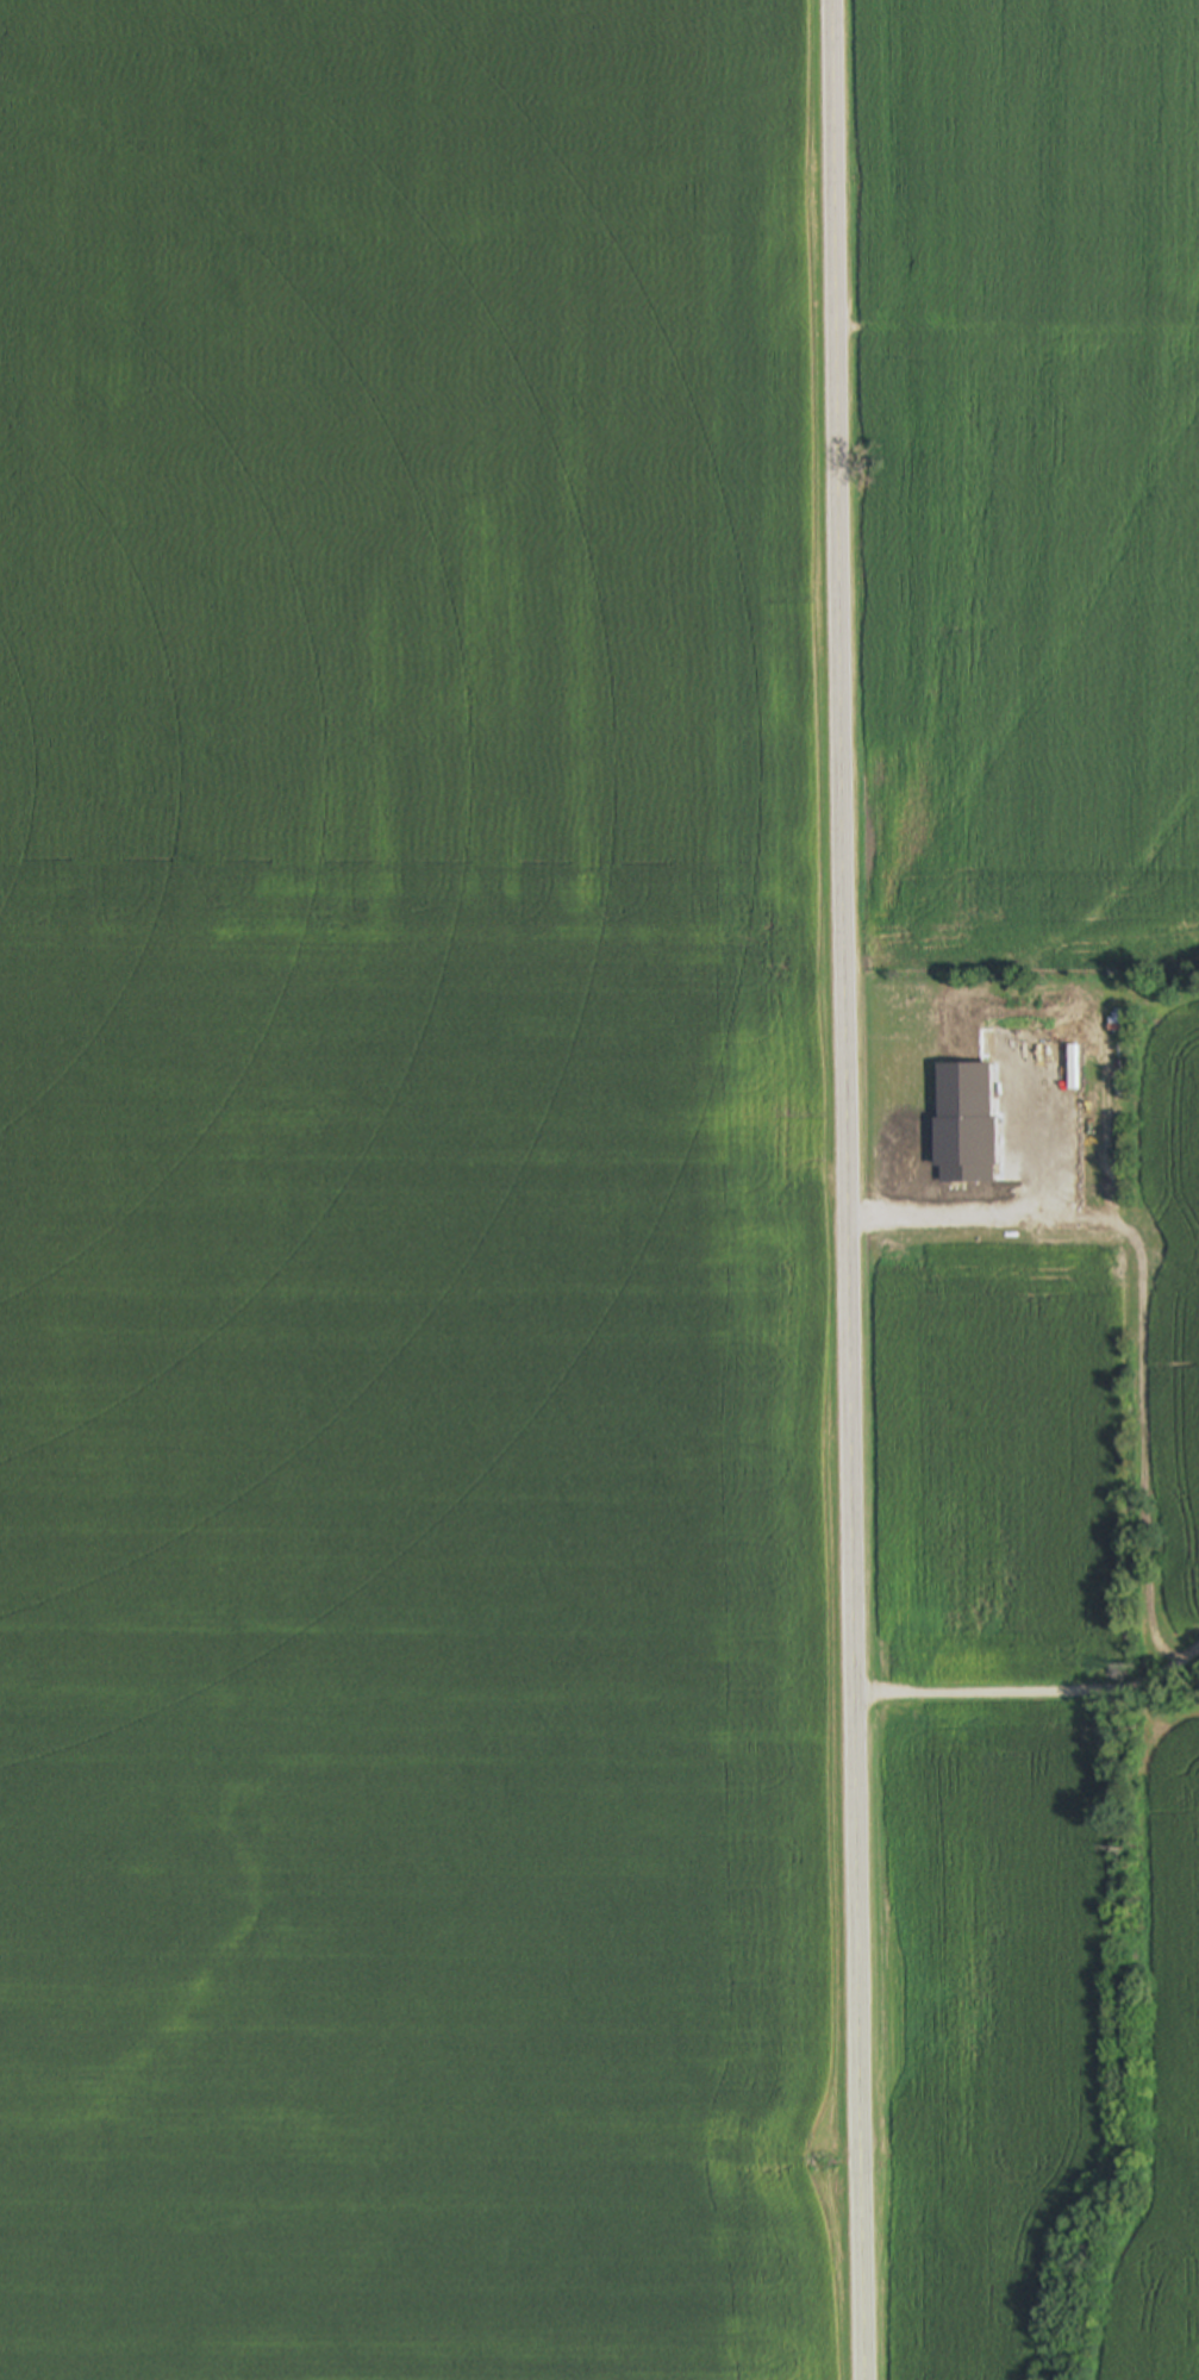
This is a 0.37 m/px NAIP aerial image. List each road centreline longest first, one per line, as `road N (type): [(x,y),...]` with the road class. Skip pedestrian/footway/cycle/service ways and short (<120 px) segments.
road 1 (secondary): [(869,2379),(837,0)]

